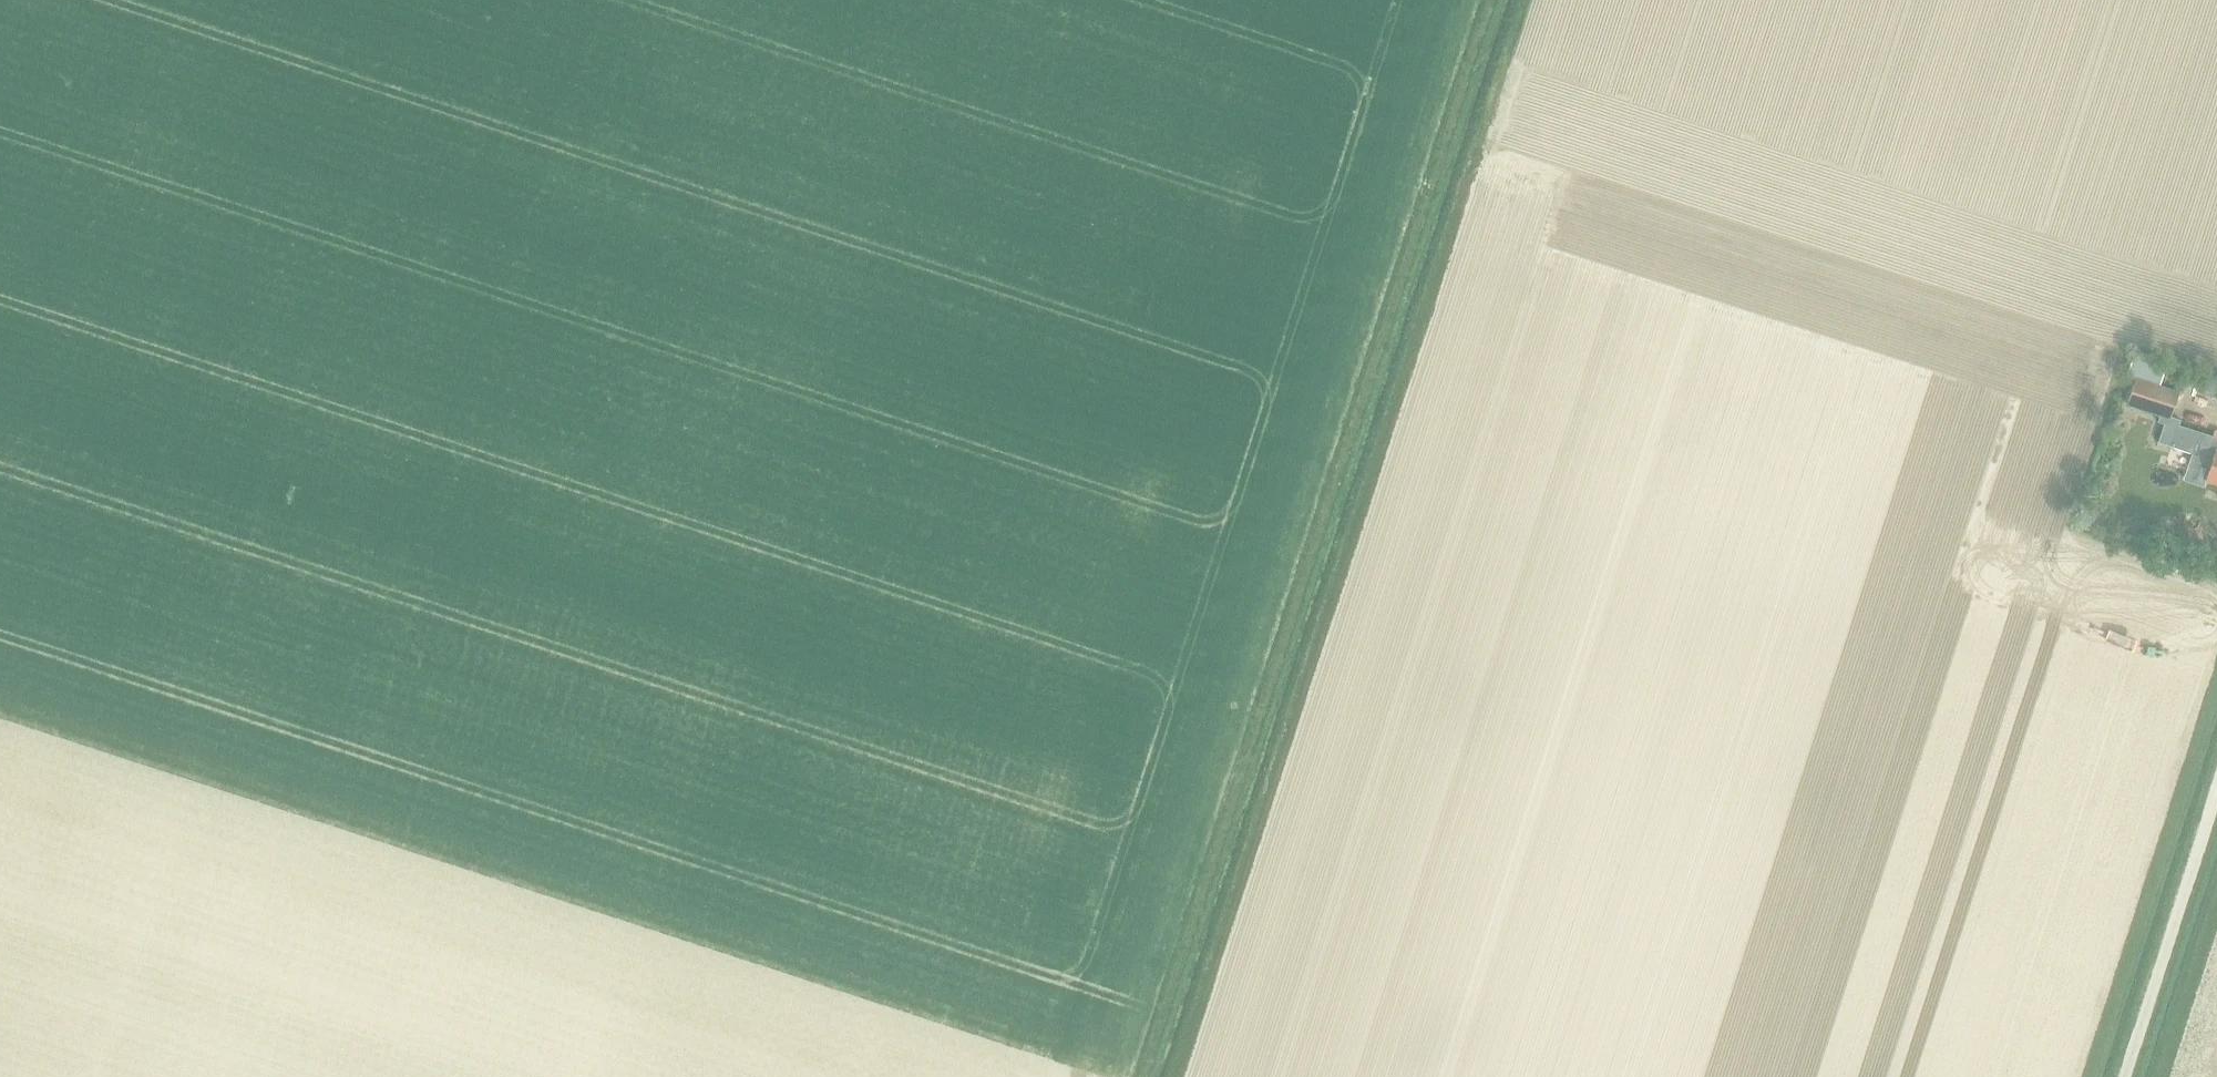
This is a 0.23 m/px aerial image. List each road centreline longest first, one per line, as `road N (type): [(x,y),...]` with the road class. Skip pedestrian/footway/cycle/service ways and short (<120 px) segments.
road 1 (unclassified): [(2126,1076),(2216,794)]

